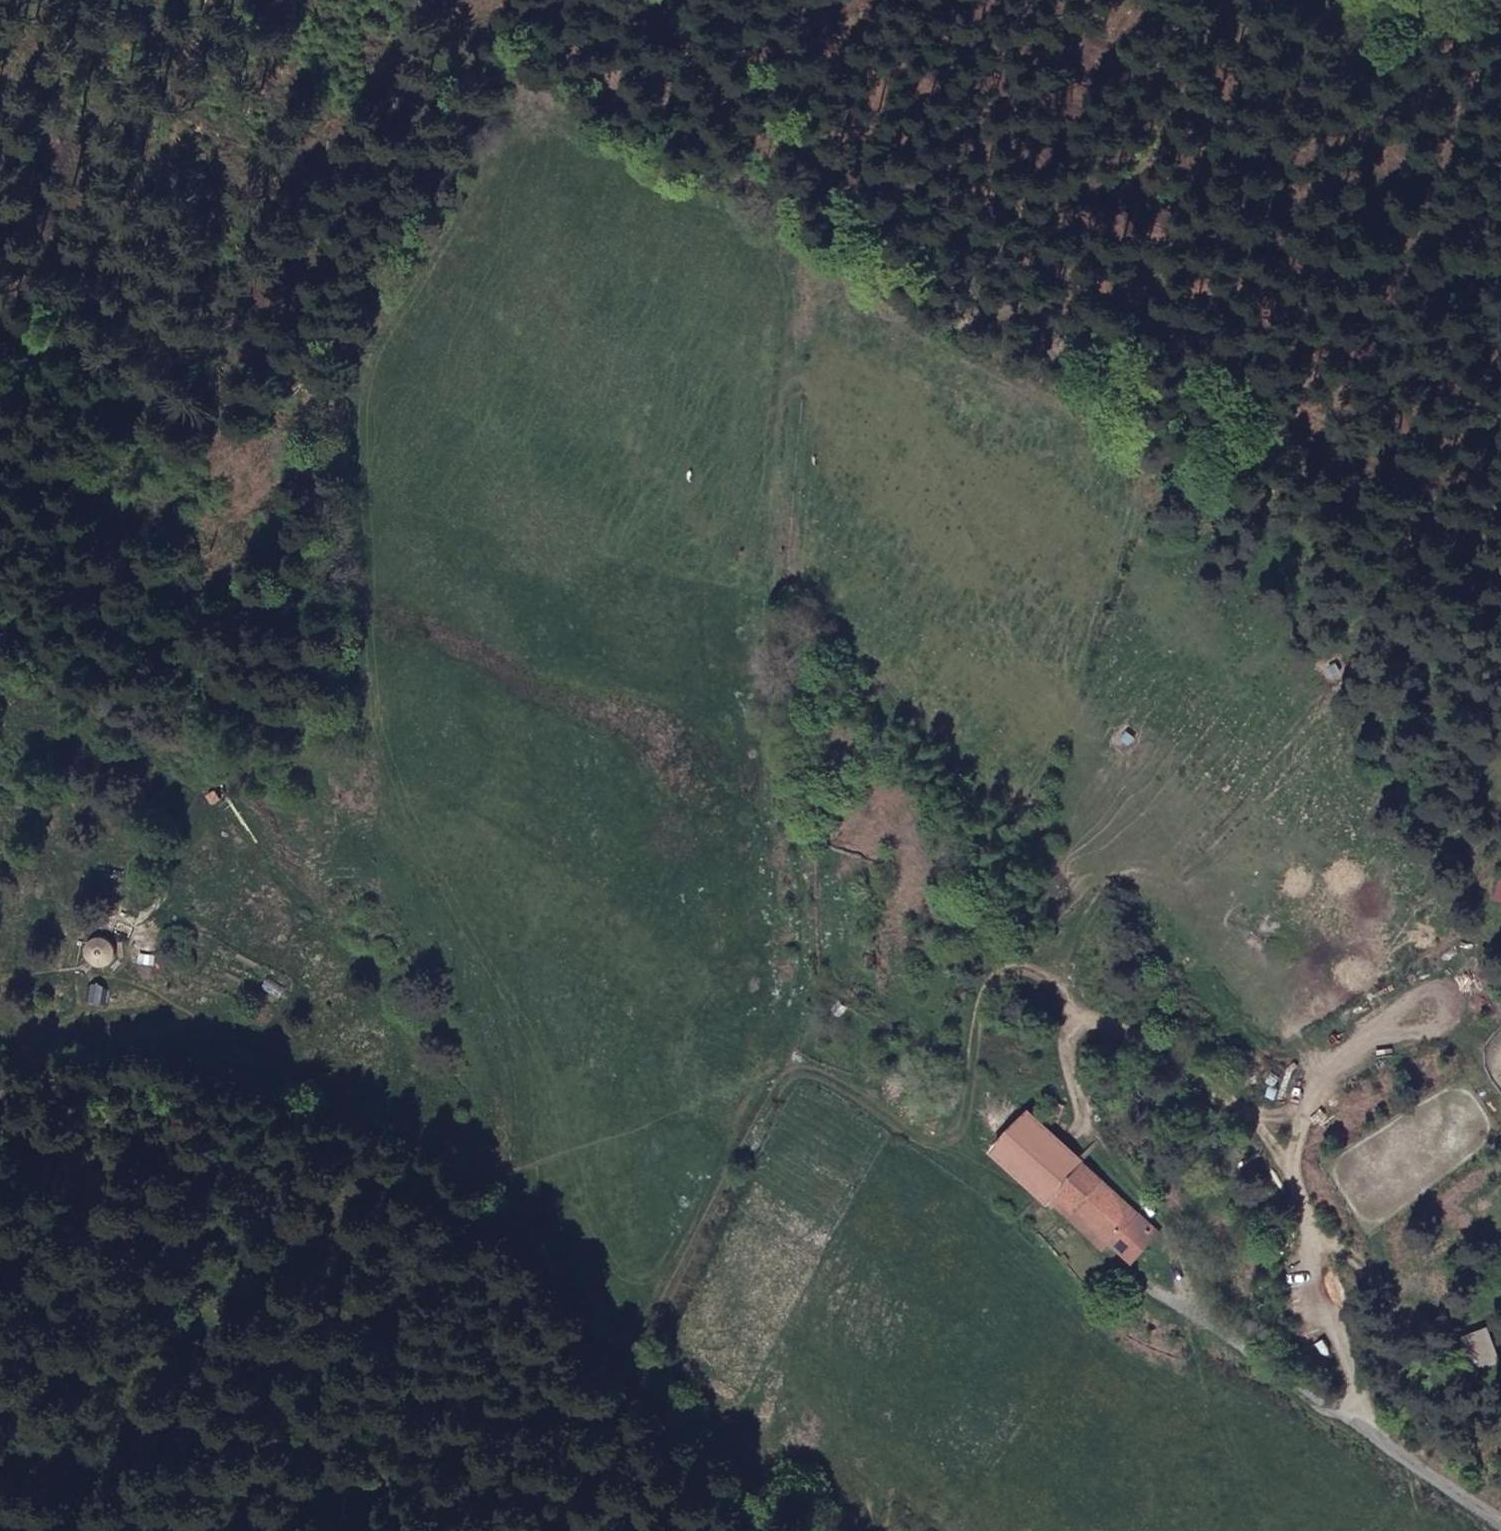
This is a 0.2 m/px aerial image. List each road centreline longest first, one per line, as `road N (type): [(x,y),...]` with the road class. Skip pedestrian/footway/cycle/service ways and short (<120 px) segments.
road 1 (track): [(1184,1277),(1092,1300),(1032,1206),(938,1112),(841,1072),(793,1089),(758,1126),(641,1342),(613,1360),(572,1339),(496,1269),(447,1259),(240,1261),(154,1298),(0,1438)]
road 2 (unclassified): [(1500,1515),(1184,1277)]

